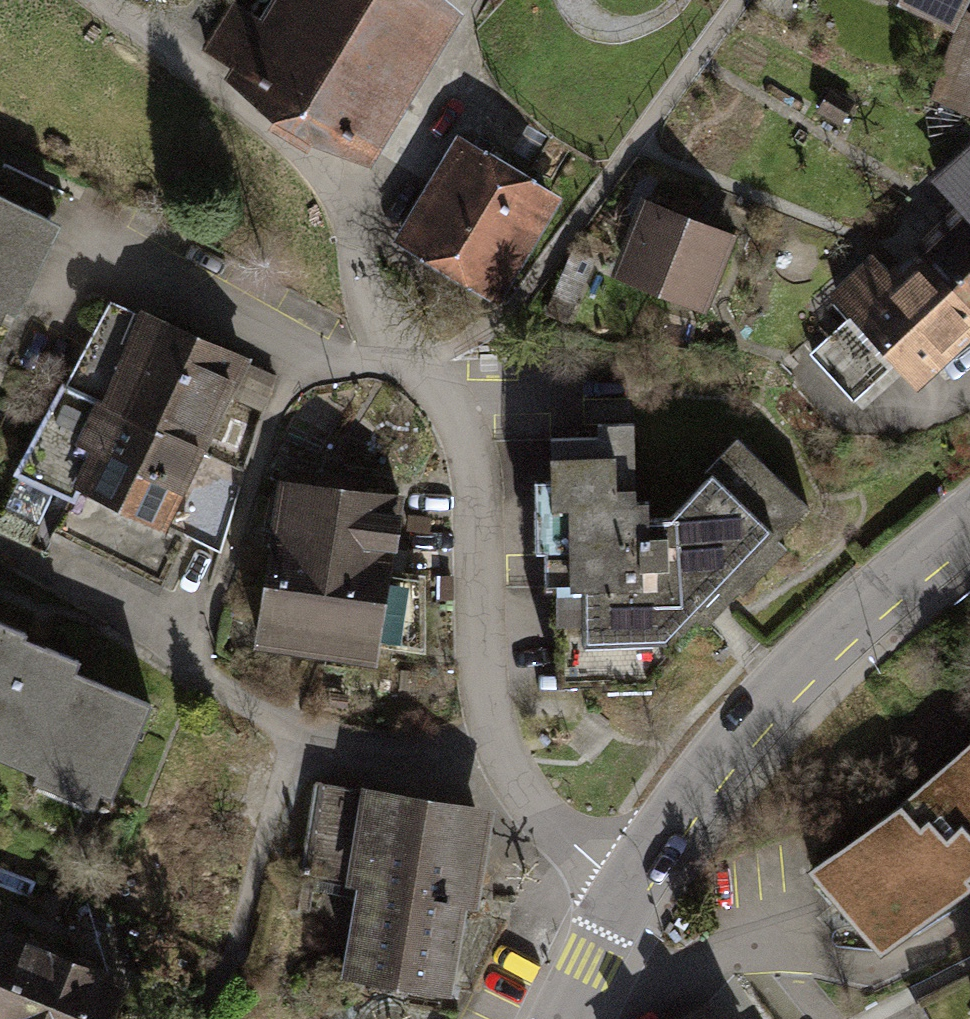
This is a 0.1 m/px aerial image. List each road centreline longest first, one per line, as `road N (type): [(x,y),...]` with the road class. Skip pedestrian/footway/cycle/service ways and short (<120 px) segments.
road 1 (residential): [(630,882),(560,836),(521,790),(498,741),(462,446),(422,359),(374,303),(295,174),(89,0)]
road 2 (residential): [(630,882),(702,771),(789,672),(969,513)]
road 3 (residential): [(561,1018),(630,882)]

